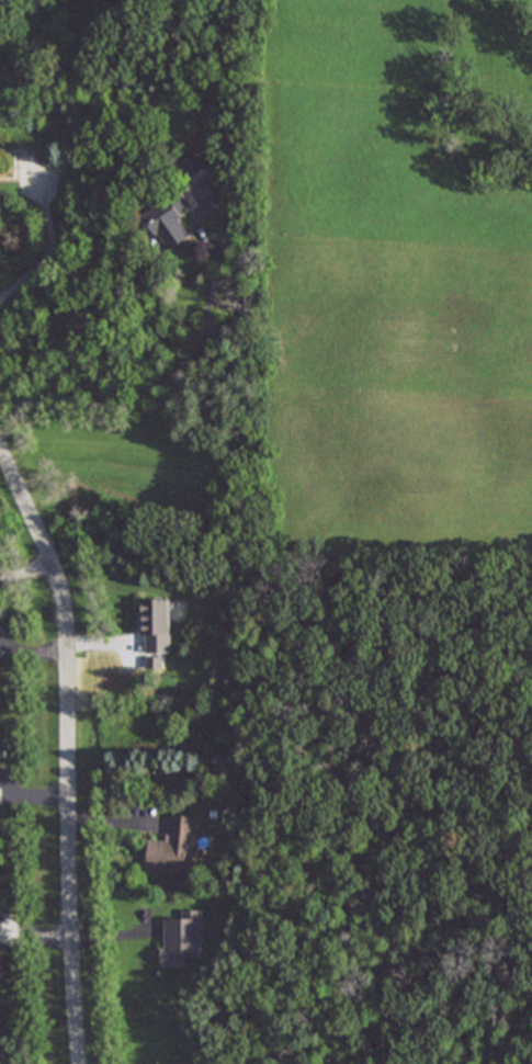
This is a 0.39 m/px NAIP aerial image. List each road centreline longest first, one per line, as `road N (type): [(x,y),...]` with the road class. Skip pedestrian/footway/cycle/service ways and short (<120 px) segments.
road 1 (residential): [(0,458),(59,578),(67,614),(68,870),(80,1063)]

